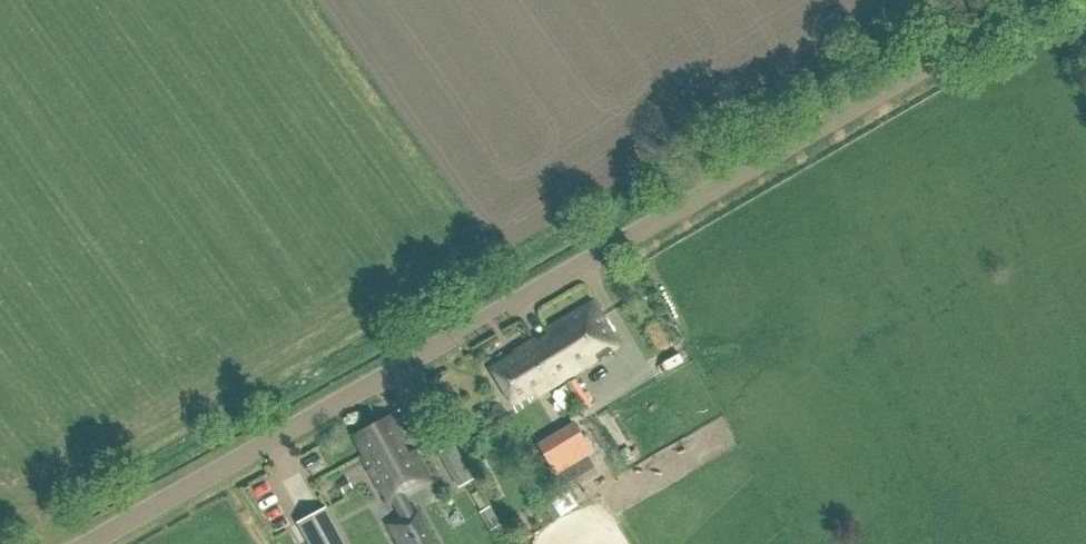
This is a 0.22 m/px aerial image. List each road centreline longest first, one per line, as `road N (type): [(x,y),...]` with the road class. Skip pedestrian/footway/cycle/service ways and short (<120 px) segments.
road 1 (unclassified): [(94,543),(1042,0)]

